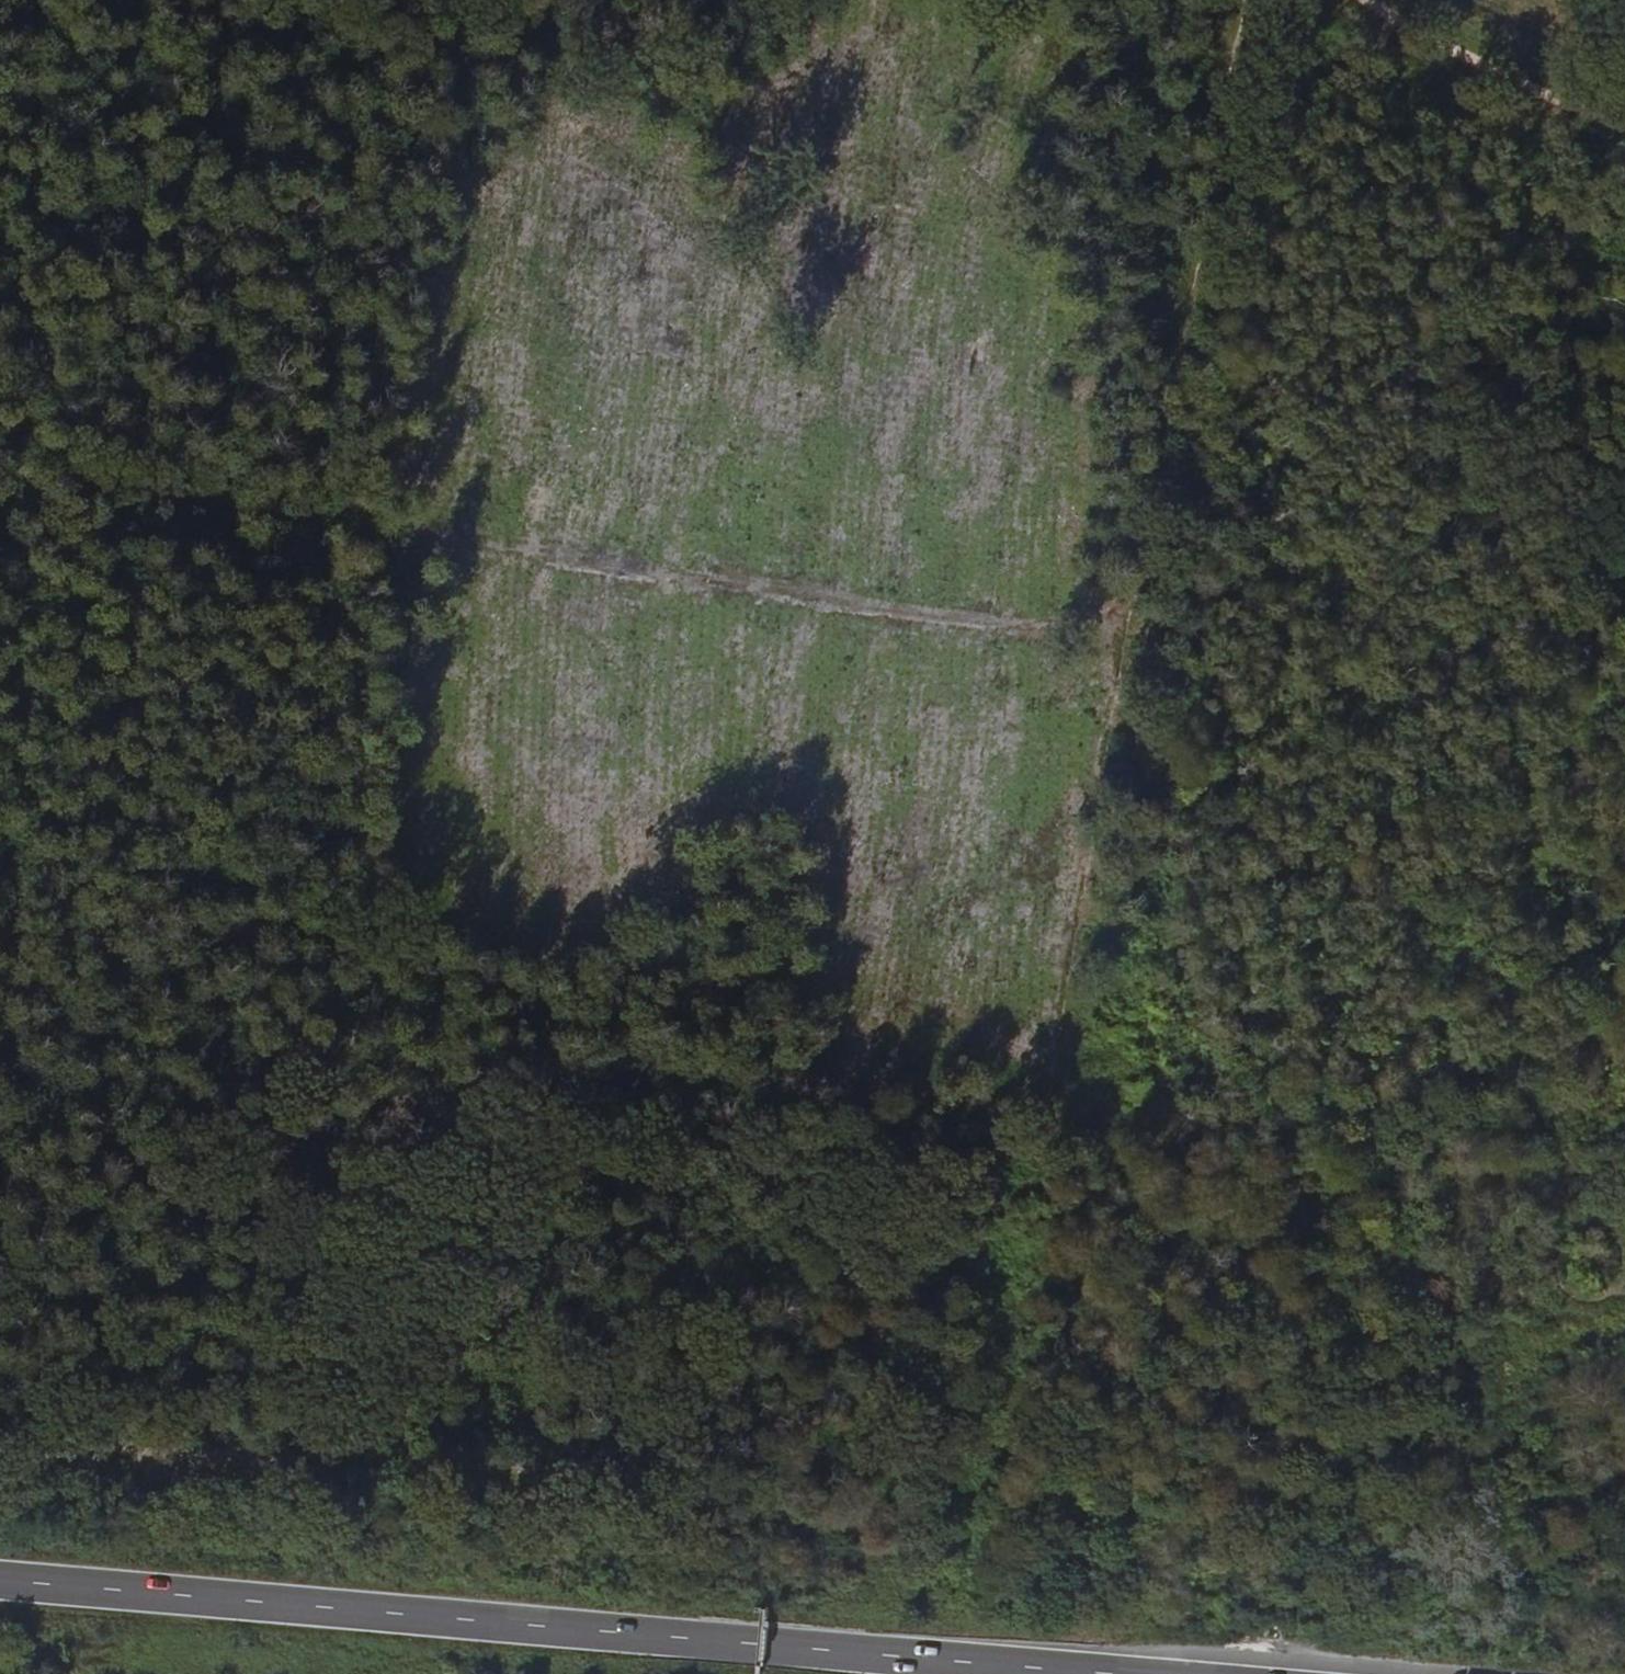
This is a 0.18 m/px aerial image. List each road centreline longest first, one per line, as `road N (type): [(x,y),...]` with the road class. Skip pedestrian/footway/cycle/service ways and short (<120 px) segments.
road 1 (trunk): [(1107,1673),(0,1580)]
road 2 (track): [(1360,0),(1490,90),(1624,129)]

